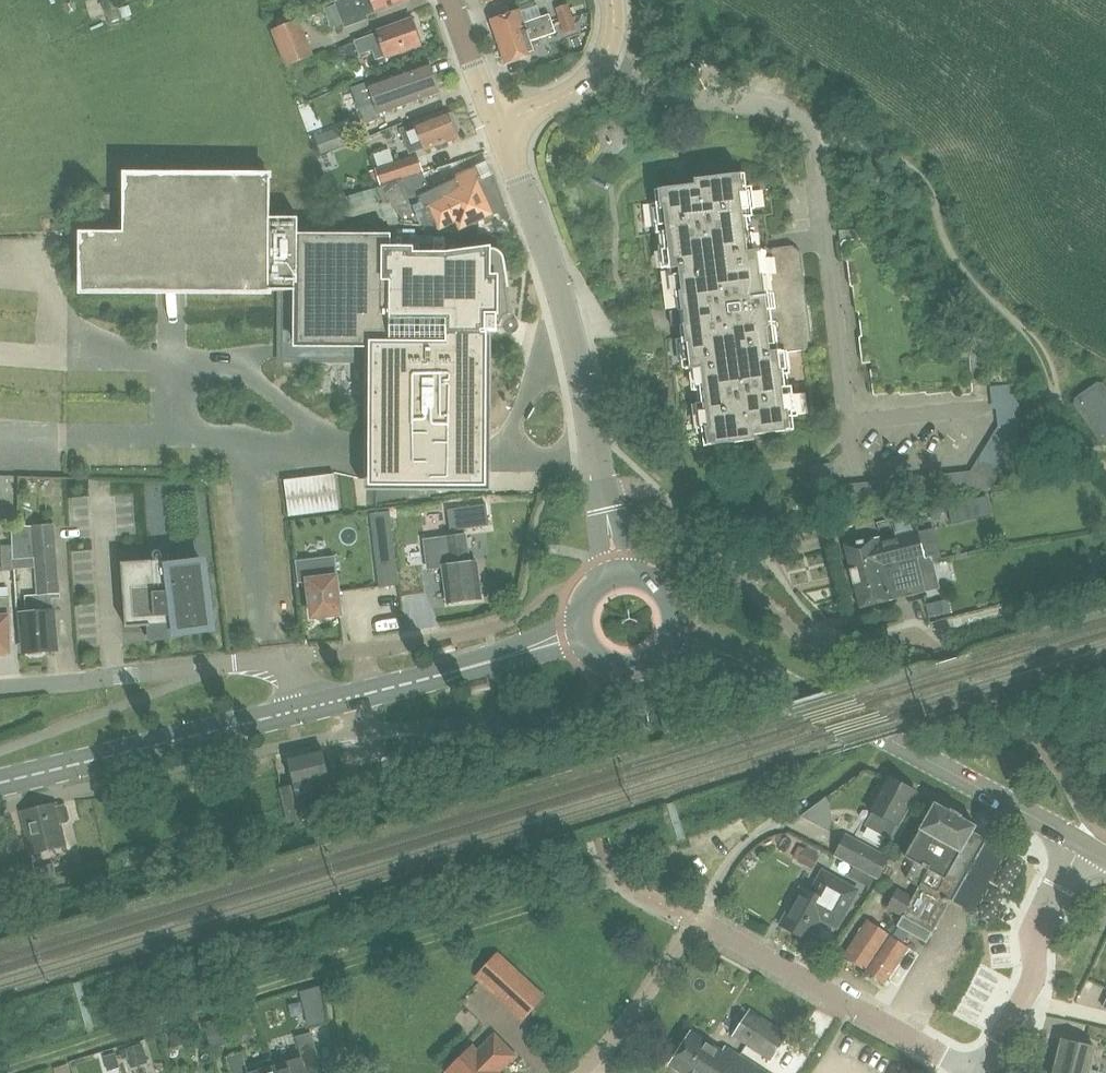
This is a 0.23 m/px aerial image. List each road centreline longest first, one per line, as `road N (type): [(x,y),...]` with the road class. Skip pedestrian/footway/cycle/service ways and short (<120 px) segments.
road 1 (track): [(621,880),(0,1070)]
road 2 (residential): [(969,1072),(695,917),(645,996),(580,1072)]
road 3 (track): [(814,133),(885,152),(923,179),(956,258),(1042,344),(1068,425),(1105,468)]
road 4 (secondary): [(1081,844),(766,673),(677,636)]
road 5 (tertiary): [(604,492),(568,310),(498,122)]
road 6 (unclassified): [(305,708),(296,677),(273,662),(0,686)]
road 7 (secondary): [(0,781),(305,708)]
road 8 (secondary): [(305,708),(581,637)]
road 9 (unclassified): [(918,635),(825,647),(703,547)]
road 10 (unclassified): [(984,1072),(1035,978),(1038,933),(1081,844)]
road 11 (track): [(600,66),(684,93),(775,105),(814,133)]
road 12 (unclassified): [(498,122),(574,89),(600,66),(611,0)]
road 13 (tertiary): [(498,122),(452,0)]
road 14 (secondary): [(581,637),(599,663),(629,674),(660,663),(677,636)]
road 15 (residential): [(703,547),(642,489),(604,492)]

